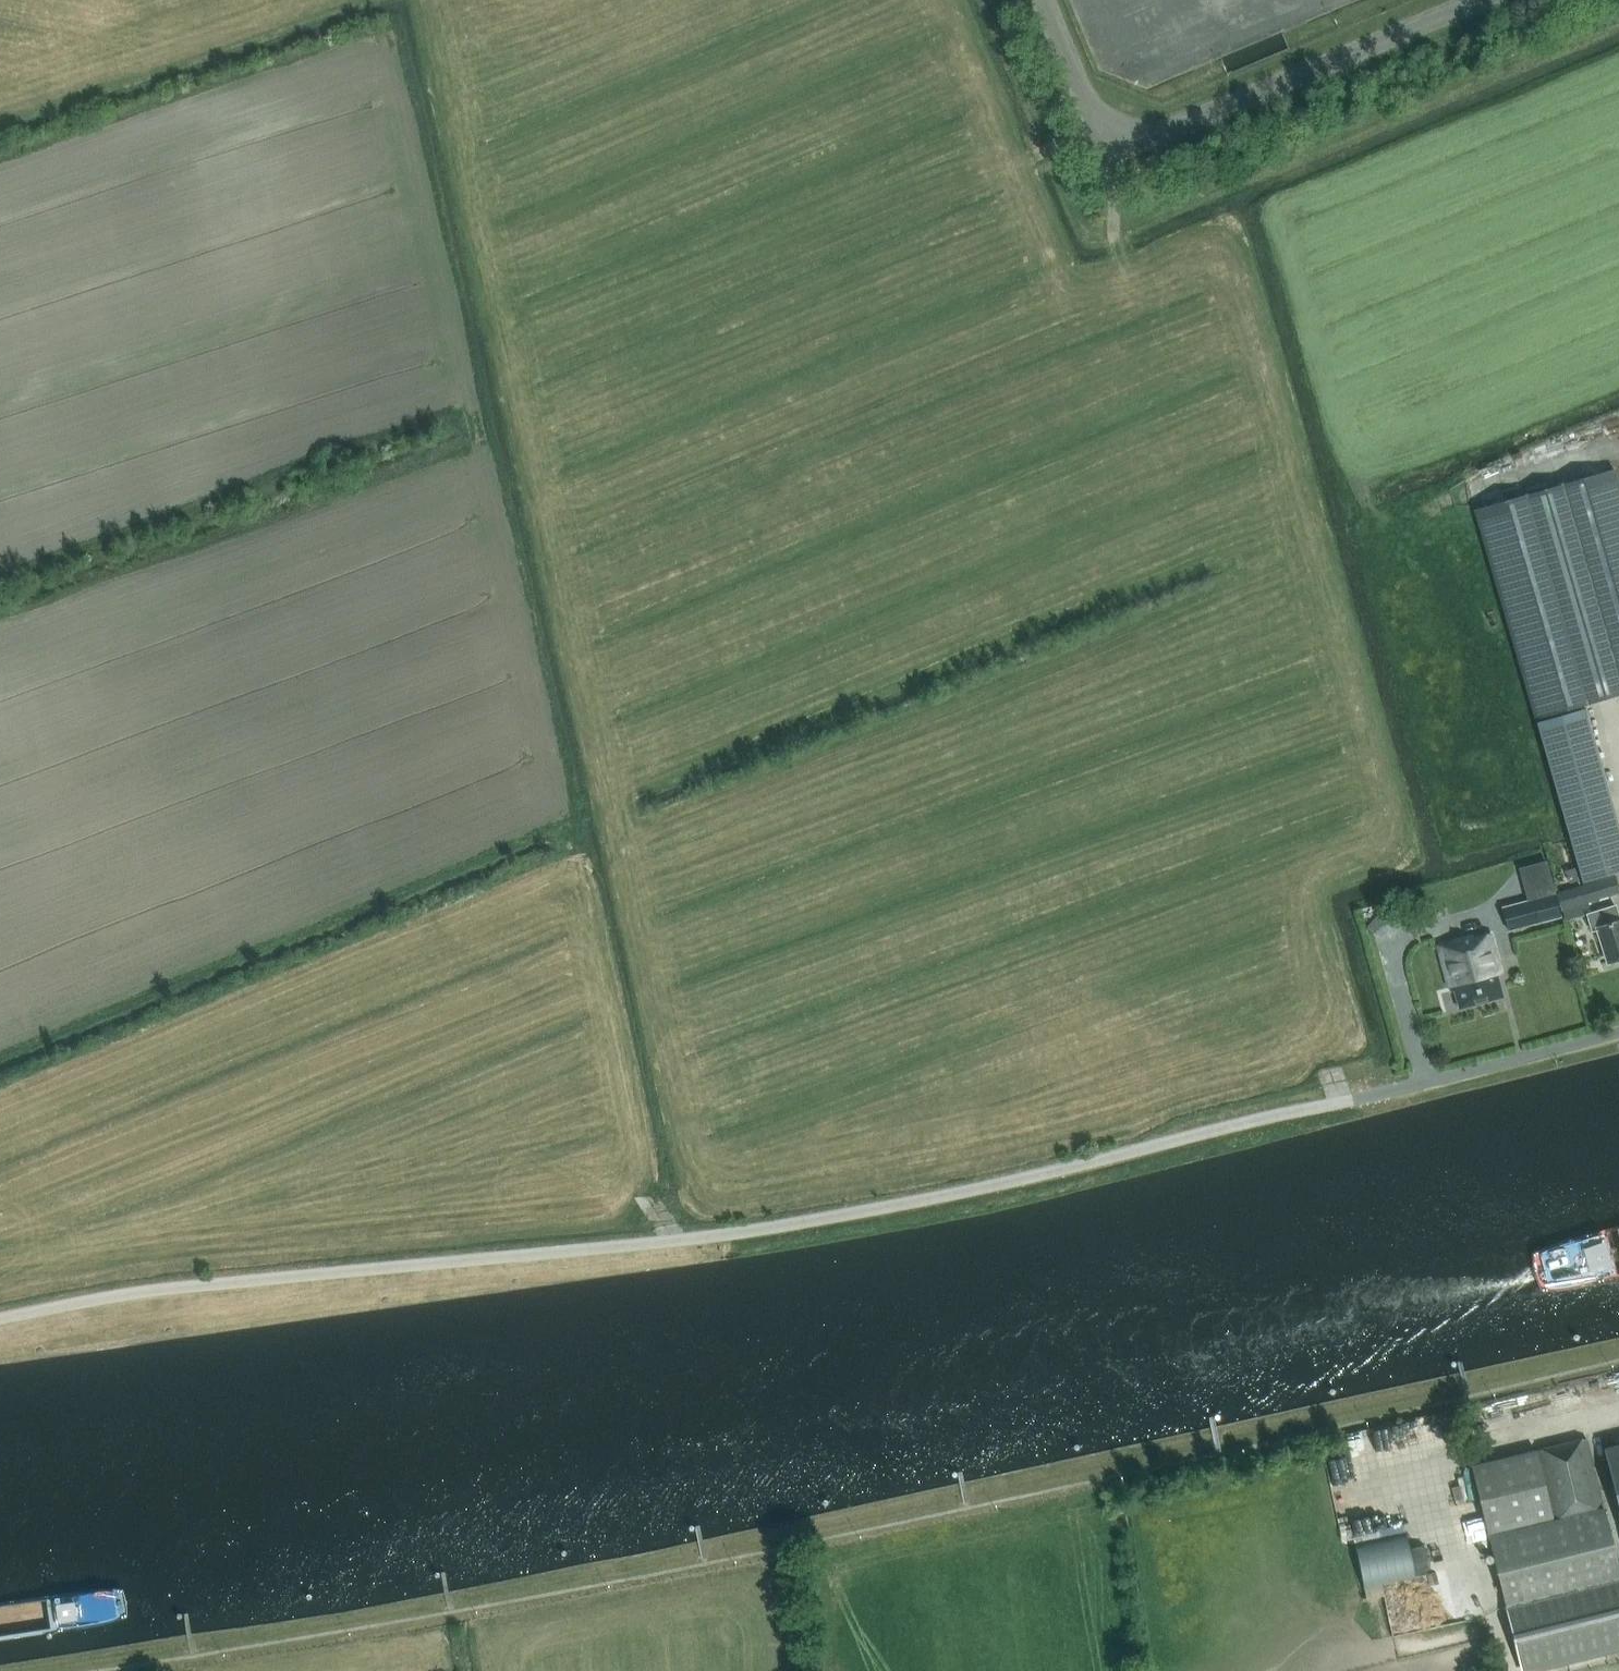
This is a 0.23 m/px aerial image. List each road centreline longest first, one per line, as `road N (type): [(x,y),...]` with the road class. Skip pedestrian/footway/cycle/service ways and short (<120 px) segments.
road 1 (unclassified): [(0,1322),(142,1293),(486,1261),(892,1208),(1618,1032)]

